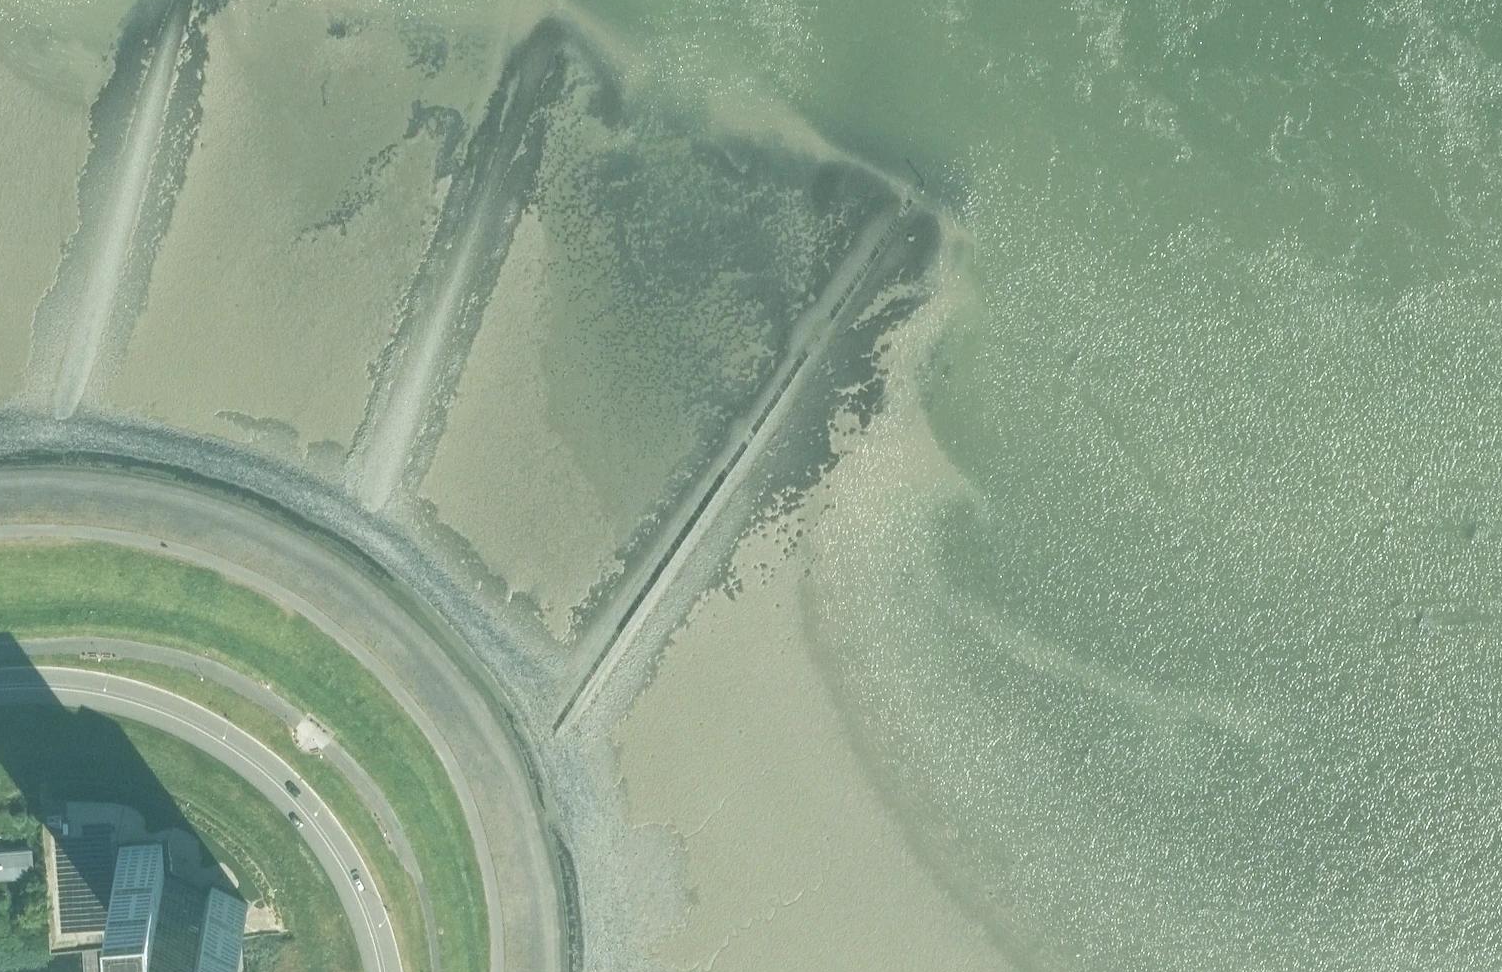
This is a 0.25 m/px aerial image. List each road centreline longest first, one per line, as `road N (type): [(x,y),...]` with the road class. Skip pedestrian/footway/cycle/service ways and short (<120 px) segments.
road 1 (secondary): [(383,971),(376,934),(331,842),(249,758),(134,700),(0,687)]

